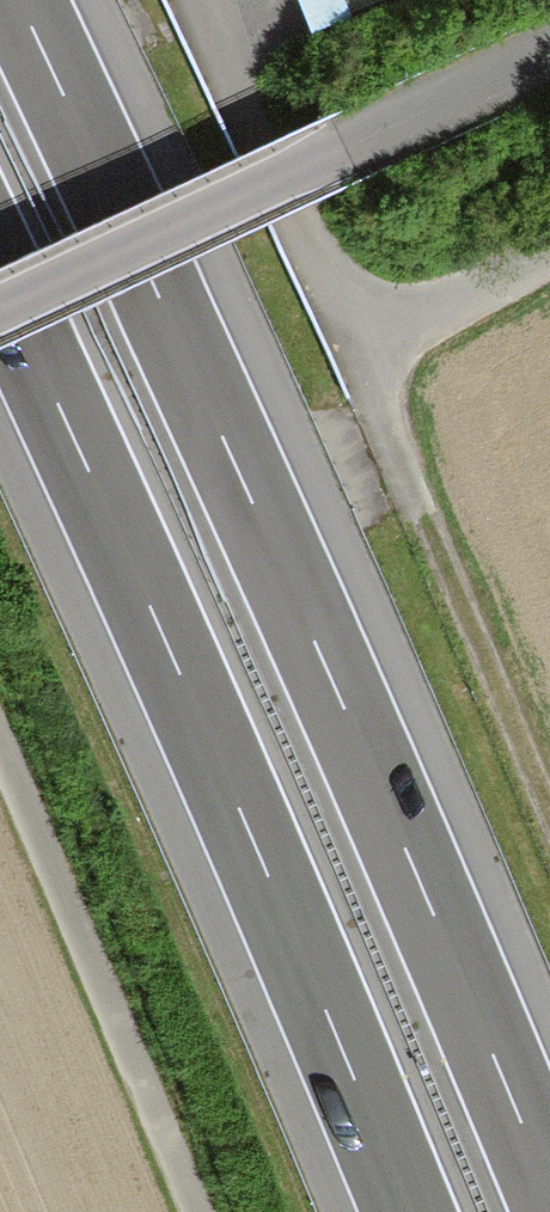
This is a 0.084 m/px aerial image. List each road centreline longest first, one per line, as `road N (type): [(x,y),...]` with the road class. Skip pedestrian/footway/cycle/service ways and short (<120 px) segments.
road 1 (motorway): [(549,1202),(269,545),(20,0)]
road 2 (motorway): [(0,297),(350,1069),(407,1211)]
road 3 (unclassified): [(0,306),(549,48)]
road 4 (track): [(365,350),(424,518),(549,812)]
road 5 (track): [(191,1211),(0,757)]

